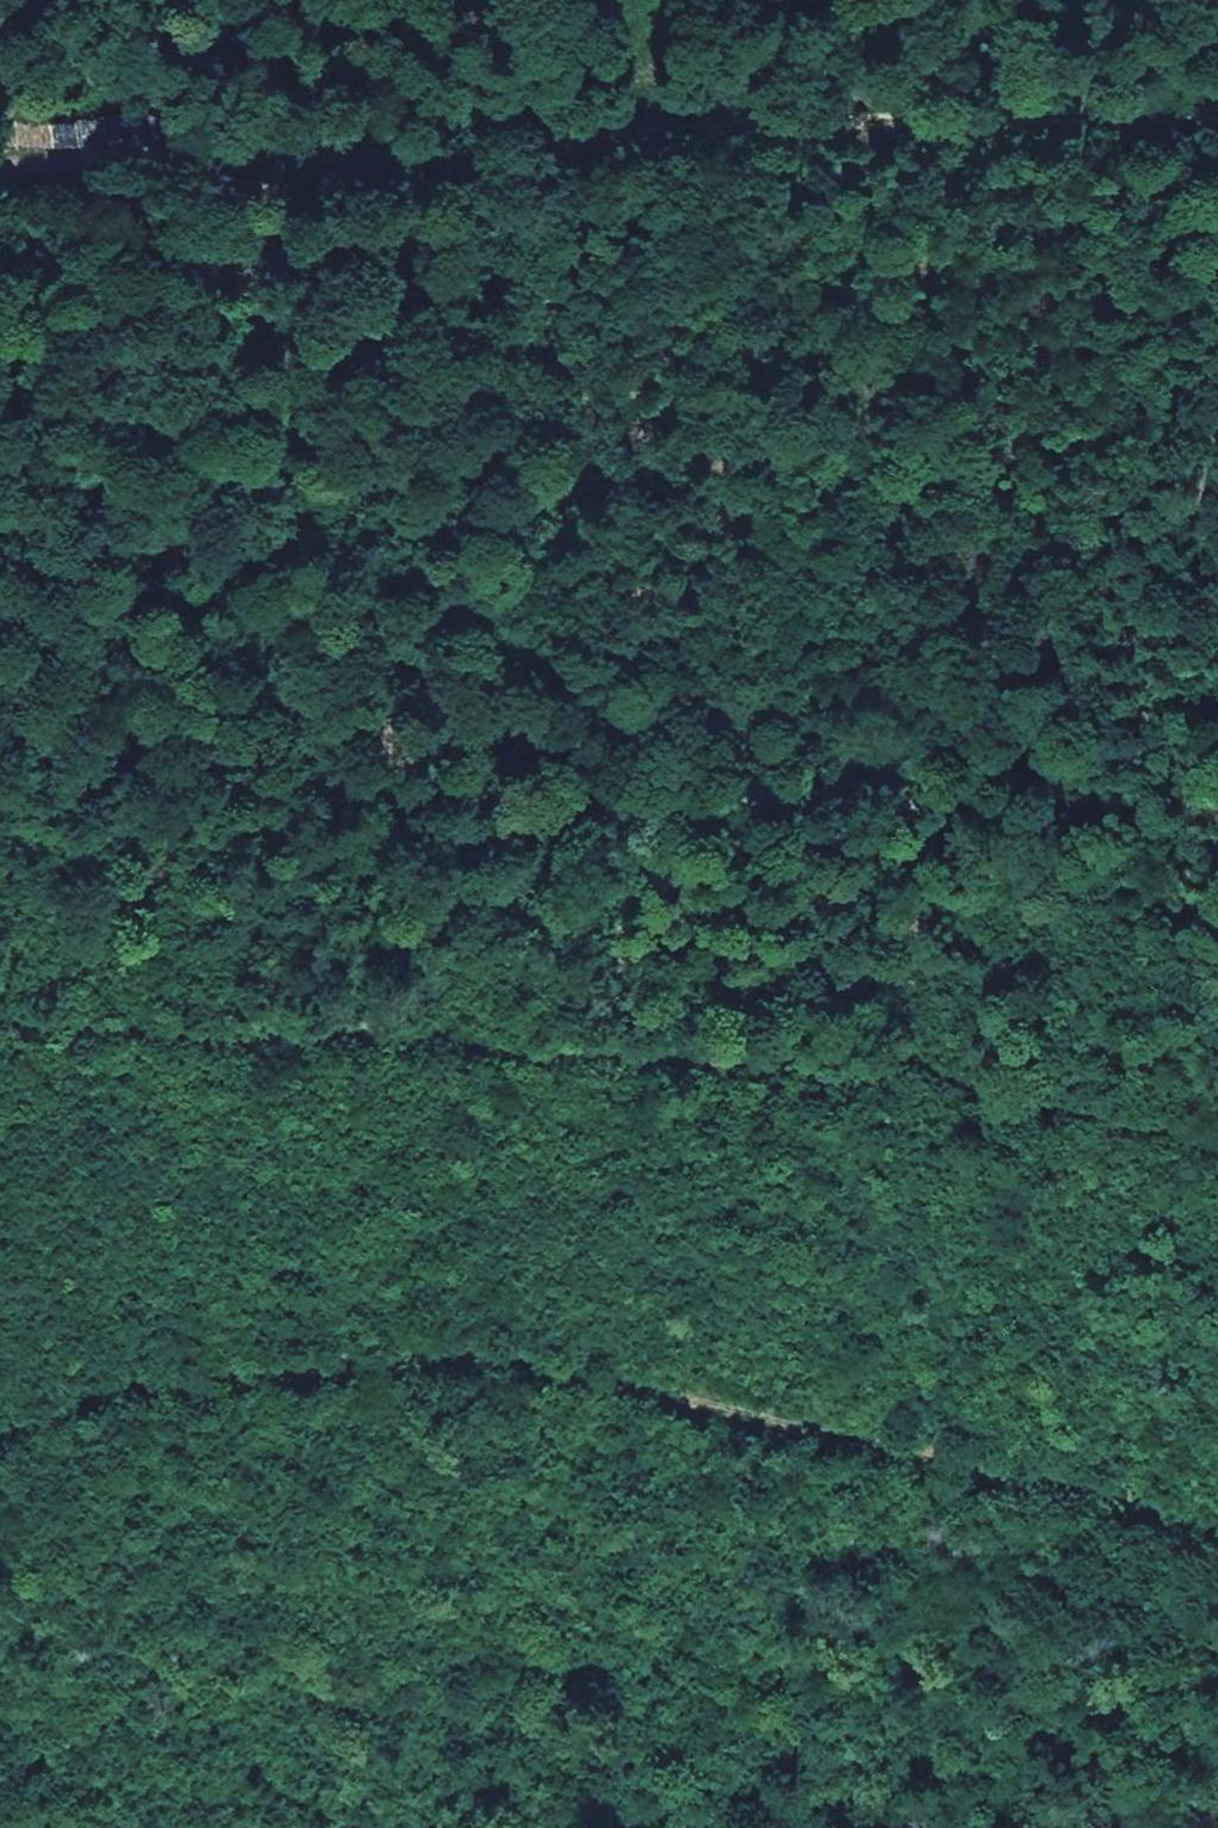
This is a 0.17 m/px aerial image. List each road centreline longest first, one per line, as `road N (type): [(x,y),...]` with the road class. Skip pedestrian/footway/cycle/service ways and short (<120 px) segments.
road 1 (track): [(0,1452),(119,1400),(353,1360),(563,1367),(699,1418),(1217,1529)]
road 2 (track): [(1217,121),(0,169)]

